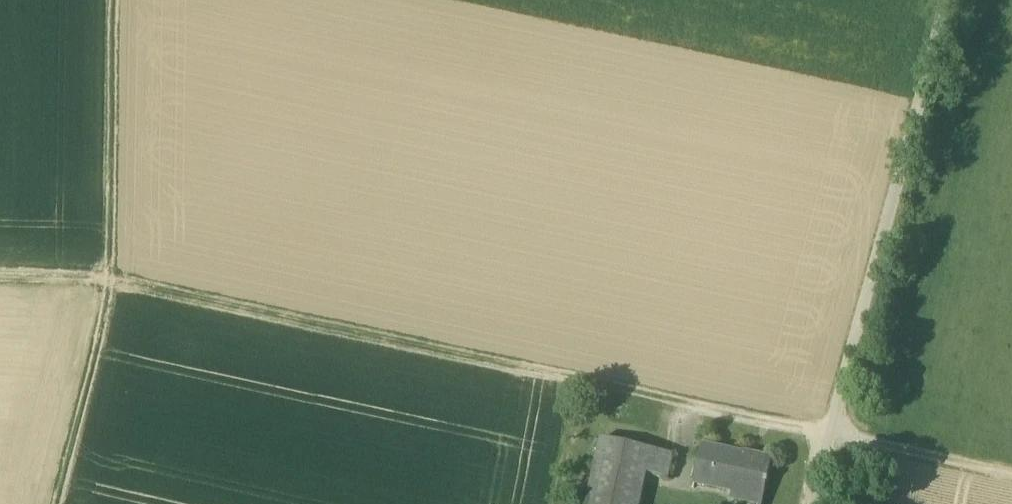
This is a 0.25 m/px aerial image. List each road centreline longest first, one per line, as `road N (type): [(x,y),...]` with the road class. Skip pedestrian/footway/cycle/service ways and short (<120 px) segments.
road 1 (track): [(0,277),(108,280),(689,398)]
road 2 (unclassified): [(947,0),(944,33),(828,429),(815,503)]
road 3 (track): [(51,503),(108,280),(112,0)]
road 4 (track): [(1011,470),(689,398)]

